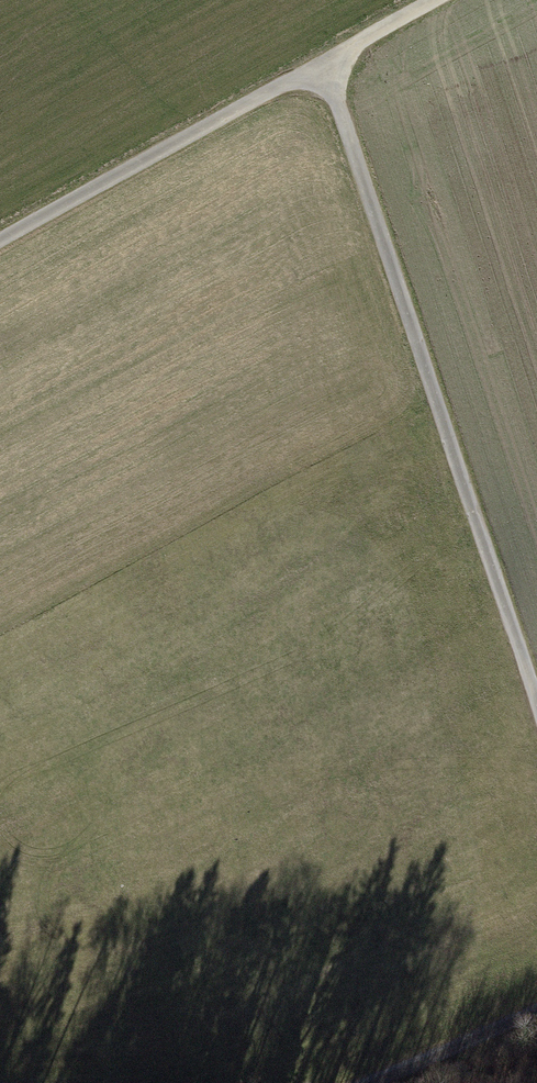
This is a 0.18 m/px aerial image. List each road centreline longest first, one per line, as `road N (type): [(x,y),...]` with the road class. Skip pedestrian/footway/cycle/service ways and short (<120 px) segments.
road 1 (track): [(327,63),(536,703)]
road 2 (track): [(0,241),(327,63)]
road 3 (track): [(536,1012),(374,1082)]
road 4 (track): [(442,0),(327,63)]

